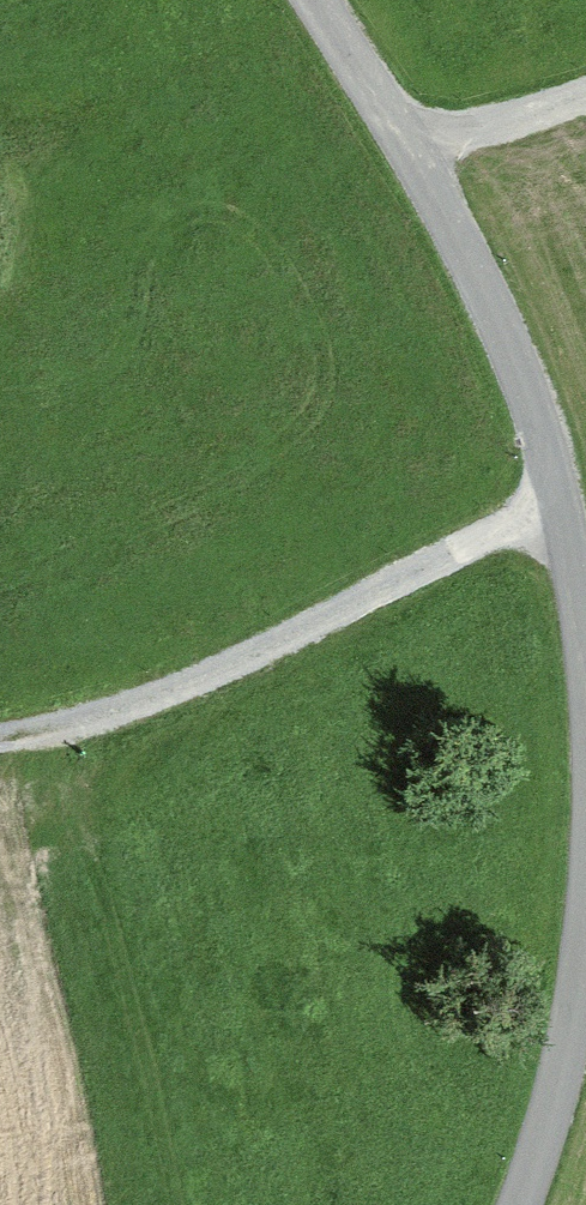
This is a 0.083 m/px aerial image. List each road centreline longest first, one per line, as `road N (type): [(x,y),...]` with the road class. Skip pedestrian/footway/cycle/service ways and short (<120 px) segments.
road 1 (unclassified): [(585,592),(520,352),(315,0)]
road 2 (track): [(0,749),(130,723),(475,537),(563,504)]
road 3 (unclassified): [(515,1204),(579,1060),(585,985)]
road 4 (track): [(388,119),(448,133),(585,87)]

